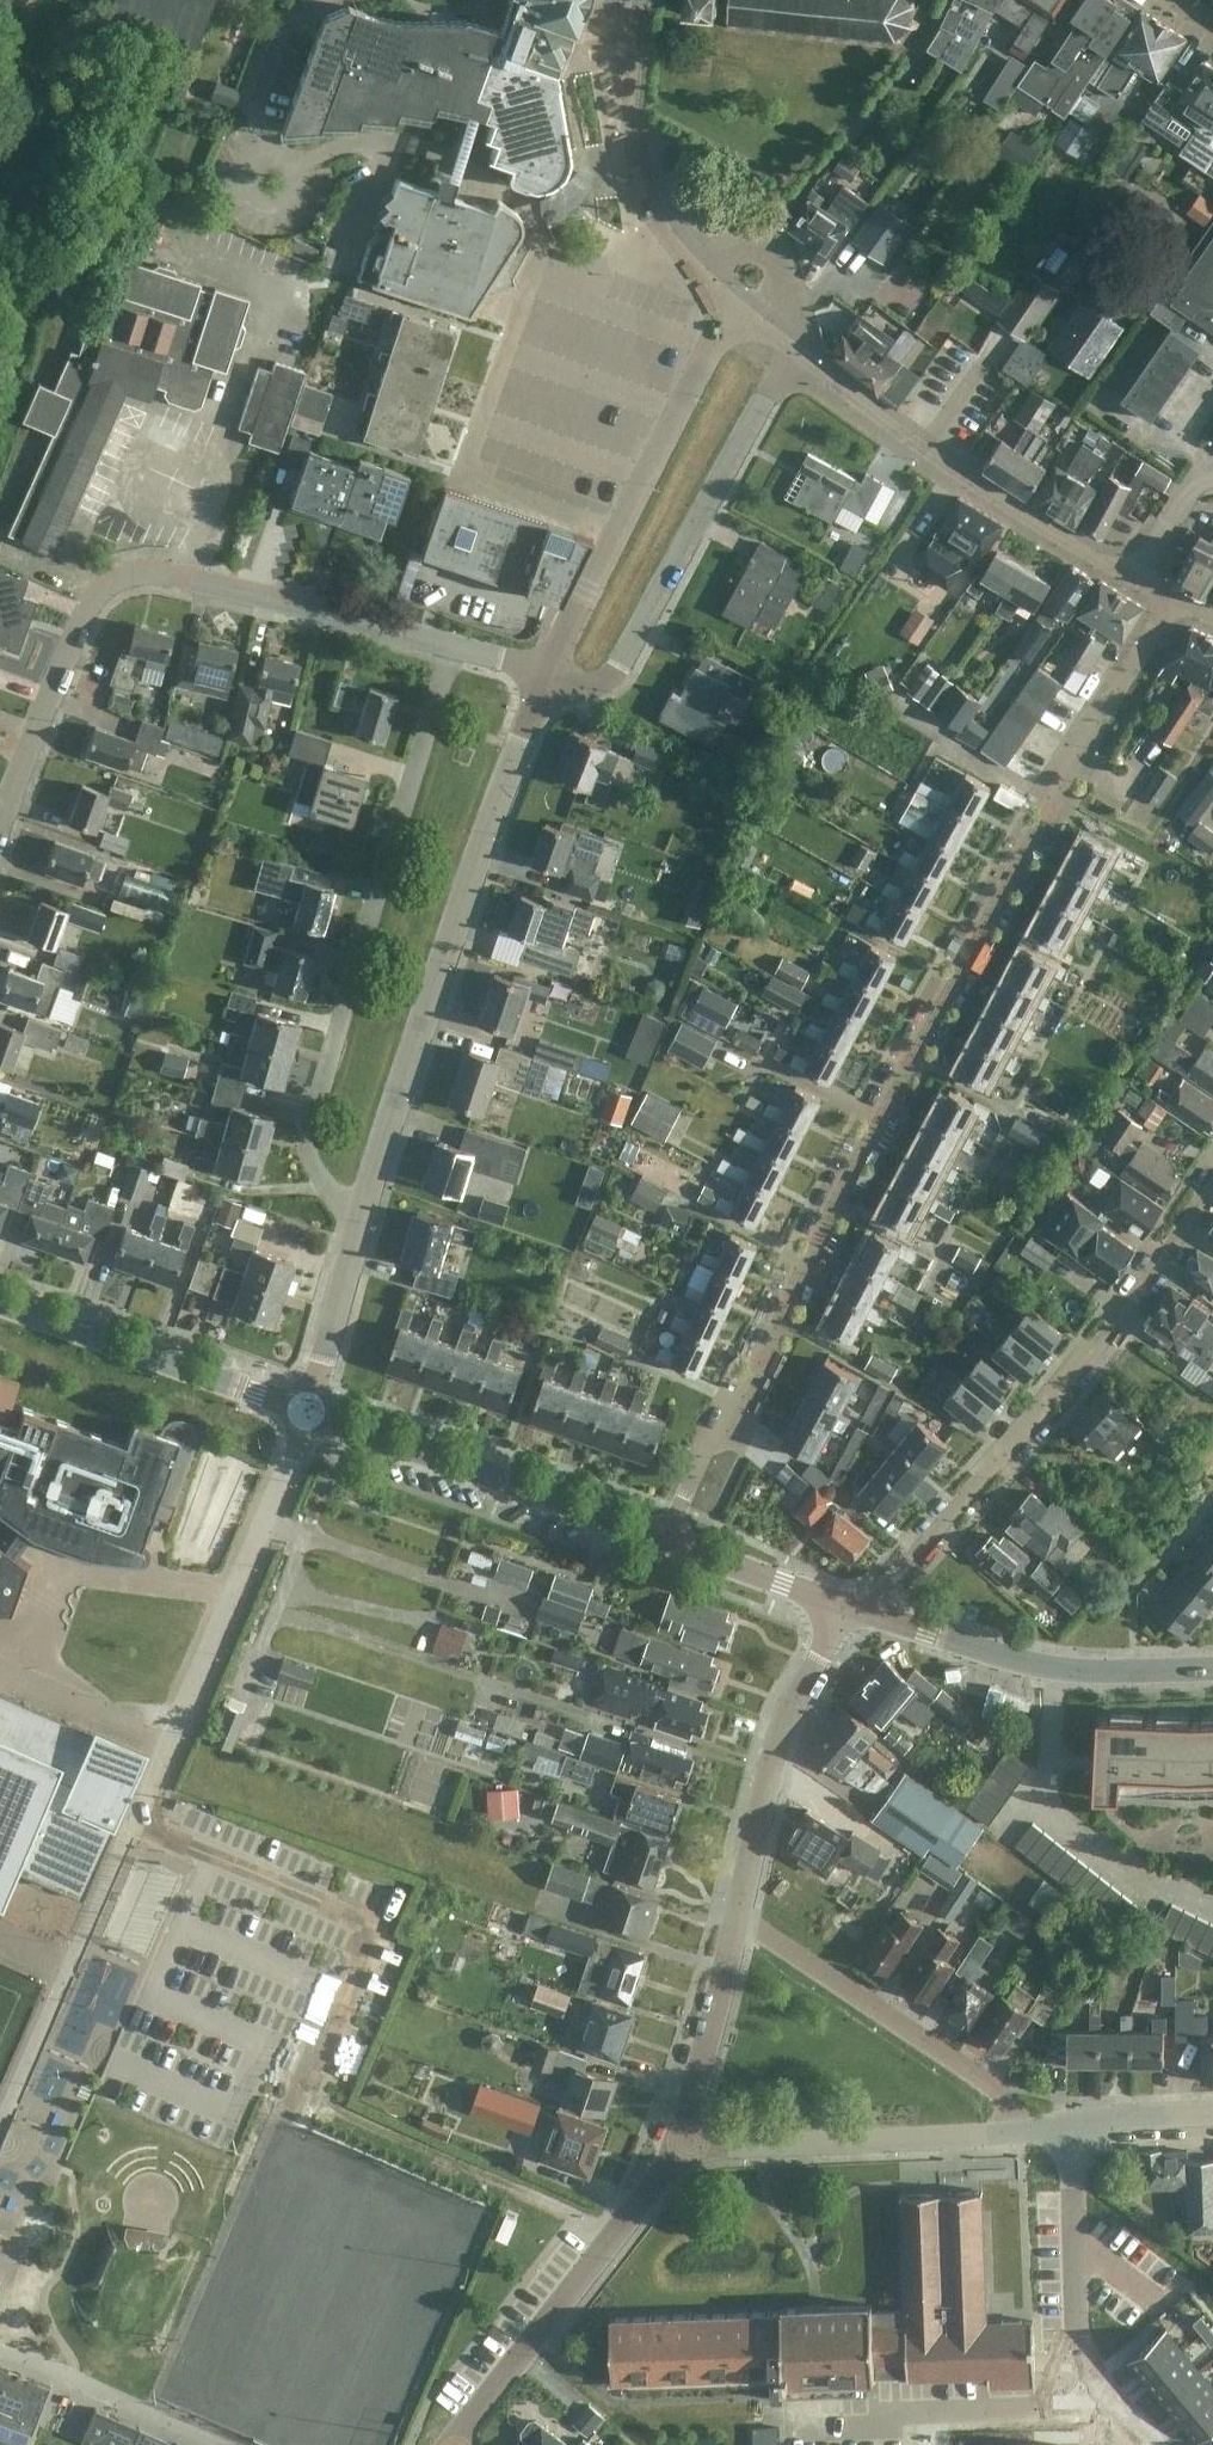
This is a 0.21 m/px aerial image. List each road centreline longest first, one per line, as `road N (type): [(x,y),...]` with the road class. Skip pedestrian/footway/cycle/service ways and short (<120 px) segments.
road 1 (residential): [(709,1454),(916,1045),(1171,598)]
road 2 (residential): [(449,645),(164,572),(118,576),(70,643),(0,831)]
road 3 (residential): [(361,1230),(313,1168),(308,1130),(449,645)]
road 4 (residential): [(1212,1177),(1117,1317),(1004,1457),(860,1613)]
road 5 (residential): [(361,1230),(428,1002),(541,699)]
road 6 (residential): [(792,346),(1004,502),(1171,598)]
road 7 (residential): [(541,699),(585,694),(614,676),(792,346)]
road 8 (residential): [(307,1413),(138,1820)]
road 9 (residential): [(549,676),(702,361),(737,306)]
road 10 (secondary): [(665,1543),(307,1413)]
road 11 (residential): [(453,2444),(680,2147)]
road 12 (secondary): [(1212,1669),(1055,1666),(860,1613)]
road 13 (residential): [(1012,2135),(1006,2100),(996,2090),(739,1918)]
road 14 (residential): [(640,0),(629,130),(642,197),(693,270),(737,306)]
road 15 (residential): [(1147,2444),(1086,2366),(1073,2312),(1070,2125)]
road 16 (residential): [(739,1918),(785,1716),(830,1641),(860,1613)]
road 17 (residential): [(680,2147),(1012,2135)]
road 18 (secondary): [(307,1413),(0,1302)]
road 19 (residential): [(680,2147),(739,1918)]
road 20 (secondary): [(860,1613),(665,1543)]
road 21 (residential): [(307,1413),(361,1230)]
road 22 (residential): [(1070,2125),(1212,2120)]

